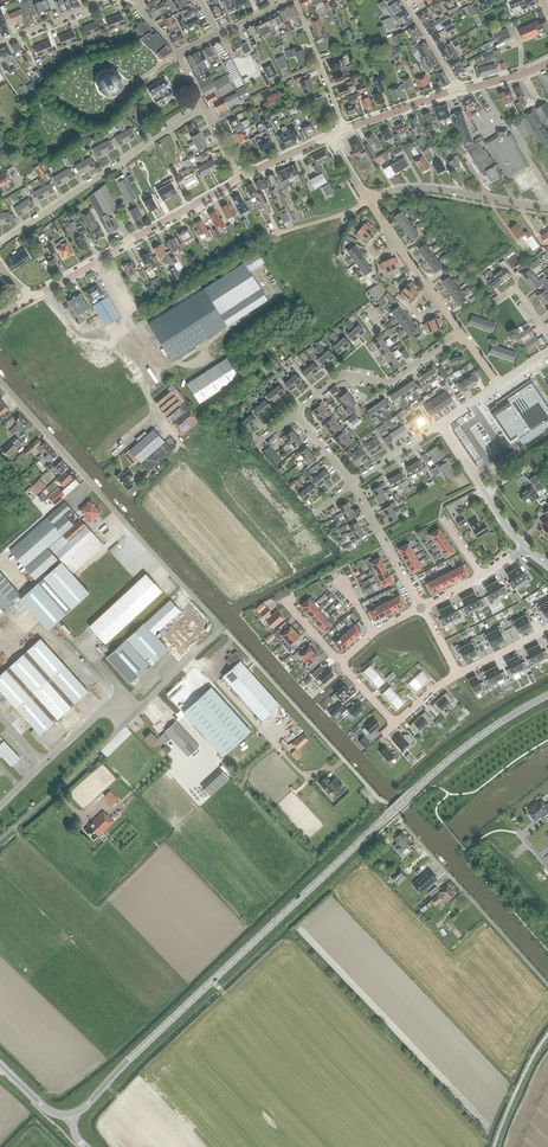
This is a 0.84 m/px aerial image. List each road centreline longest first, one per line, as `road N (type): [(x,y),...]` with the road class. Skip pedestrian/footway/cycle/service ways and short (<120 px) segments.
road 1 (secondary): [(71,1115),(409,795),(479,737),(547,695)]
road 2 (unclassified): [(547,986),(222,627)]
road 3 (unclassified): [(222,627),(0,384)]
road 4 (residential): [(0,242),(204,108)]
road 5 (residential): [(294,412),(339,375),(390,381),(460,332)]
road 6 (residential): [(367,199),(427,188),(547,208)]
road 7 (unclassified): [(156,418),(139,343),(95,263)]
road 8 (tertiary): [(95,263),(240,178)]
road 9 (unclassified): [(526,547),(440,424)]
road 10 (residential): [(421,608),(352,483)]
road 11 (residential): [(345,130),(298,6)]
road 12 (unclassified): [(128,720),(222,627)]
road 13 (unclassified): [(494,1146),(547,1033)]

